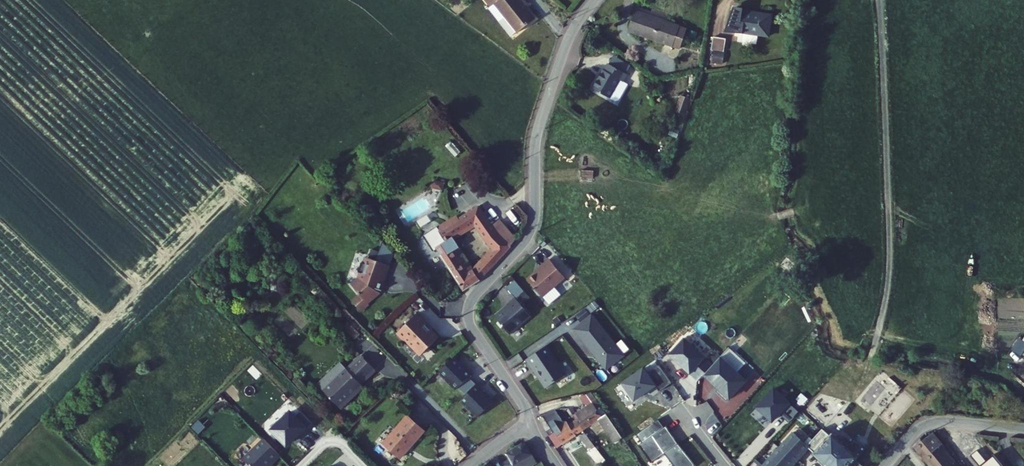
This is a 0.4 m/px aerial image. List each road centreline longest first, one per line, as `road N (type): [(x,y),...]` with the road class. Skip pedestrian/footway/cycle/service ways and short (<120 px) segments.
road 1 (residential): [(528,426),(523,403),(474,328),(470,308),(534,225),(537,136),(572,35),(596,0)]
road 2 (residential): [(1023,429),(932,422),(886,465)]

